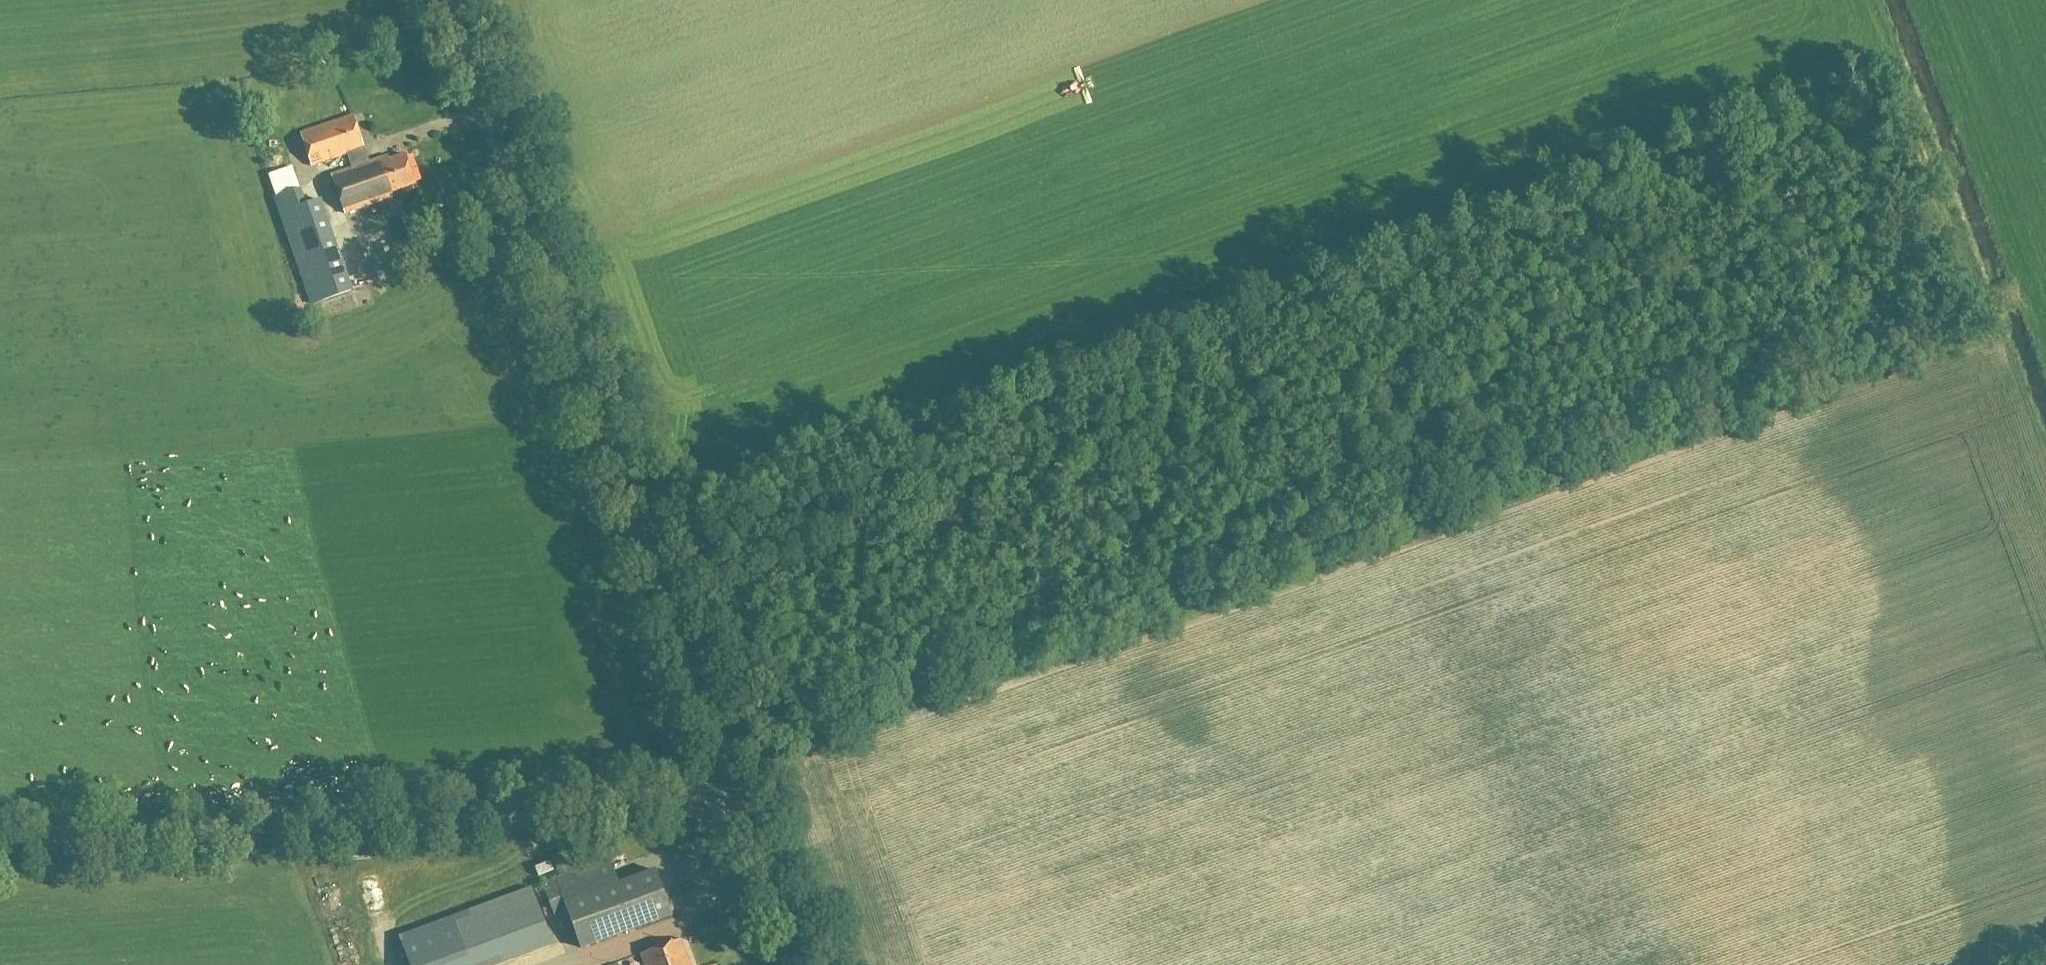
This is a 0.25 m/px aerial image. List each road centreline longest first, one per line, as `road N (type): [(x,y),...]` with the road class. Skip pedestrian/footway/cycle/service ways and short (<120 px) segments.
road 1 (unclassified): [(733,791),(444,0)]
road 2 (unclassified): [(0,850),(733,791)]
road 3 (unclassified): [(793,964),(733,791)]

